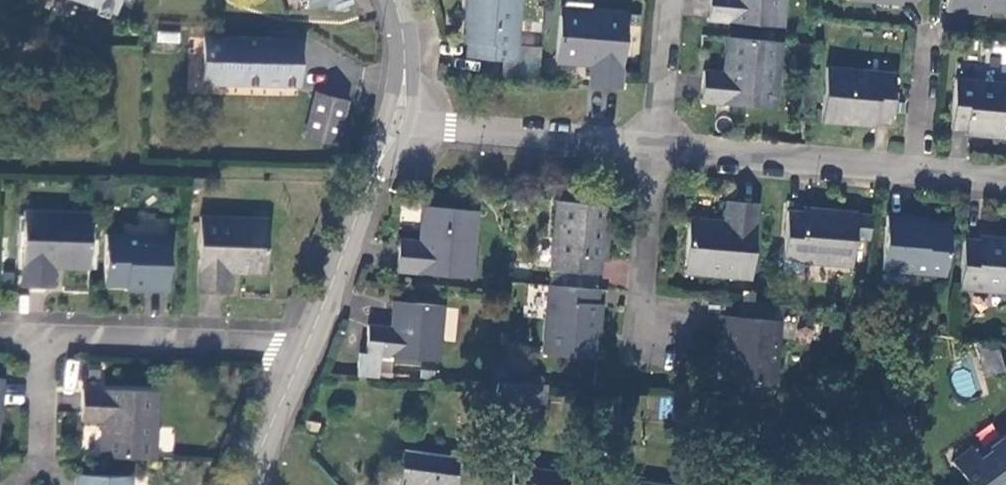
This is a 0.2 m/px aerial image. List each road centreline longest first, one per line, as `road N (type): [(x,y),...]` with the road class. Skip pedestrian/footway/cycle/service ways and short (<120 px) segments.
road 1 (residential): [(305,349),(40,336)]
road 2 (residential): [(657,152),(396,126)]
road 3 (residential): [(912,170),(657,152)]
road 4 (residential): [(396,126),(305,349)]
road 5 (residential): [(639,337),(657,152)]
road 6 (residential): [(657,152),(660,0)]
road 7 (unclassified): [(40,336),(34,483)]
road 8 (residential): [(305,349),(249,484)]
road 9 (residential): [(923,38),(912,170)]
road 10 (residential): [(394,0),(405,63),(396,126)]

